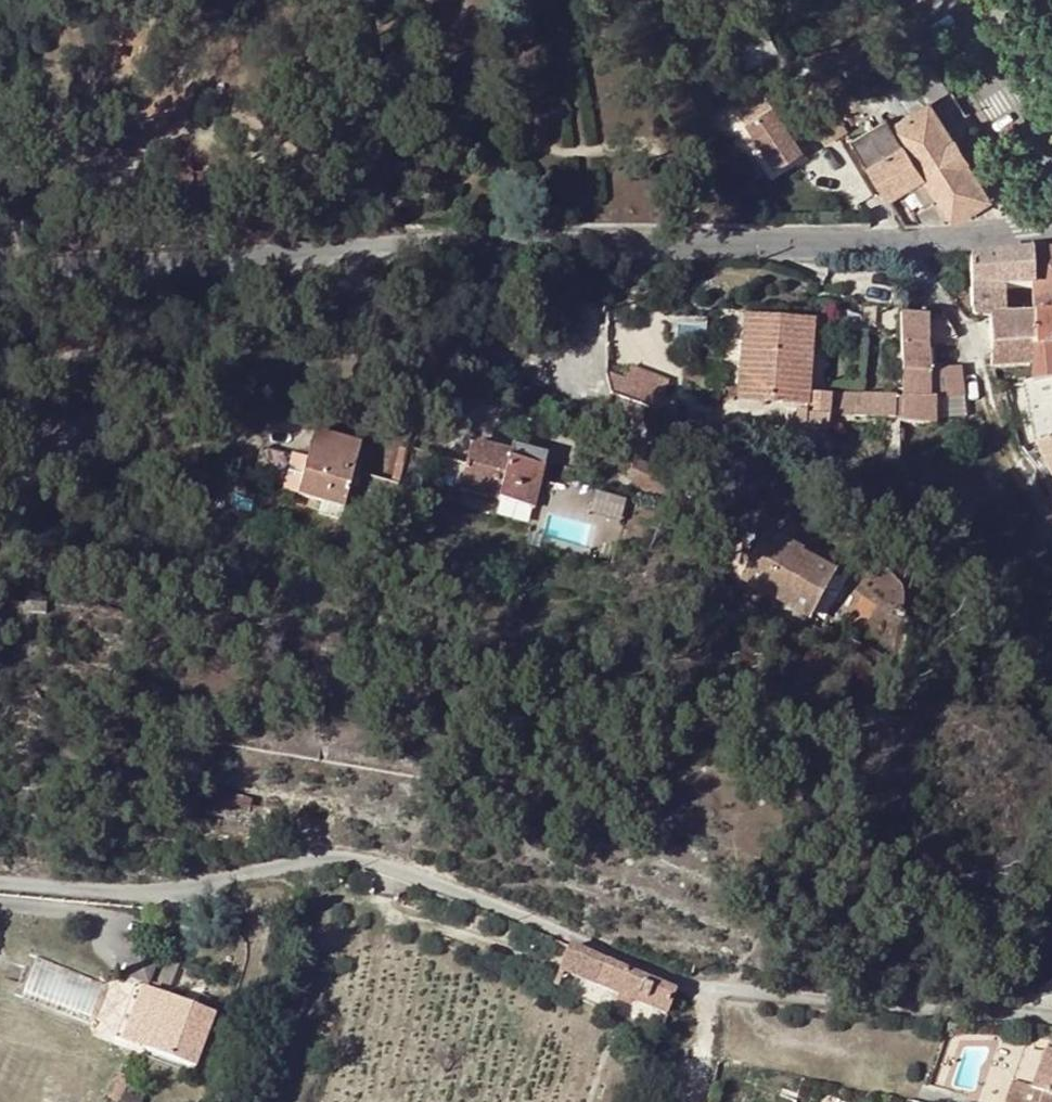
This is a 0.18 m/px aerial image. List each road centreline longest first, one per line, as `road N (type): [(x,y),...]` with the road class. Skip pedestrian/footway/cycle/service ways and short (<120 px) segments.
road 1 (unclassified): [(0,877),(139,891),(369,868),(696,987),(1051,1016)]
road 2 (tertiary): [(1051,228),(905,240),(340,258)]
road 3 (residential): [(29,441),(349,364),(457,347),(564,368)]
road 4 (tertiary): [(340,258),(0,255)]
road 5 (unclassified): [(0,358),(216,326),(293,310),(325,289)]
road 6 (residential): [(564,368),(584,355),(584,334),(569,313),(523,298),(325,289)]
road 7 (residential): [(739,492),(588,399),(564,368)]
road 8 (secondary): [(974,0),(1051,121)]

